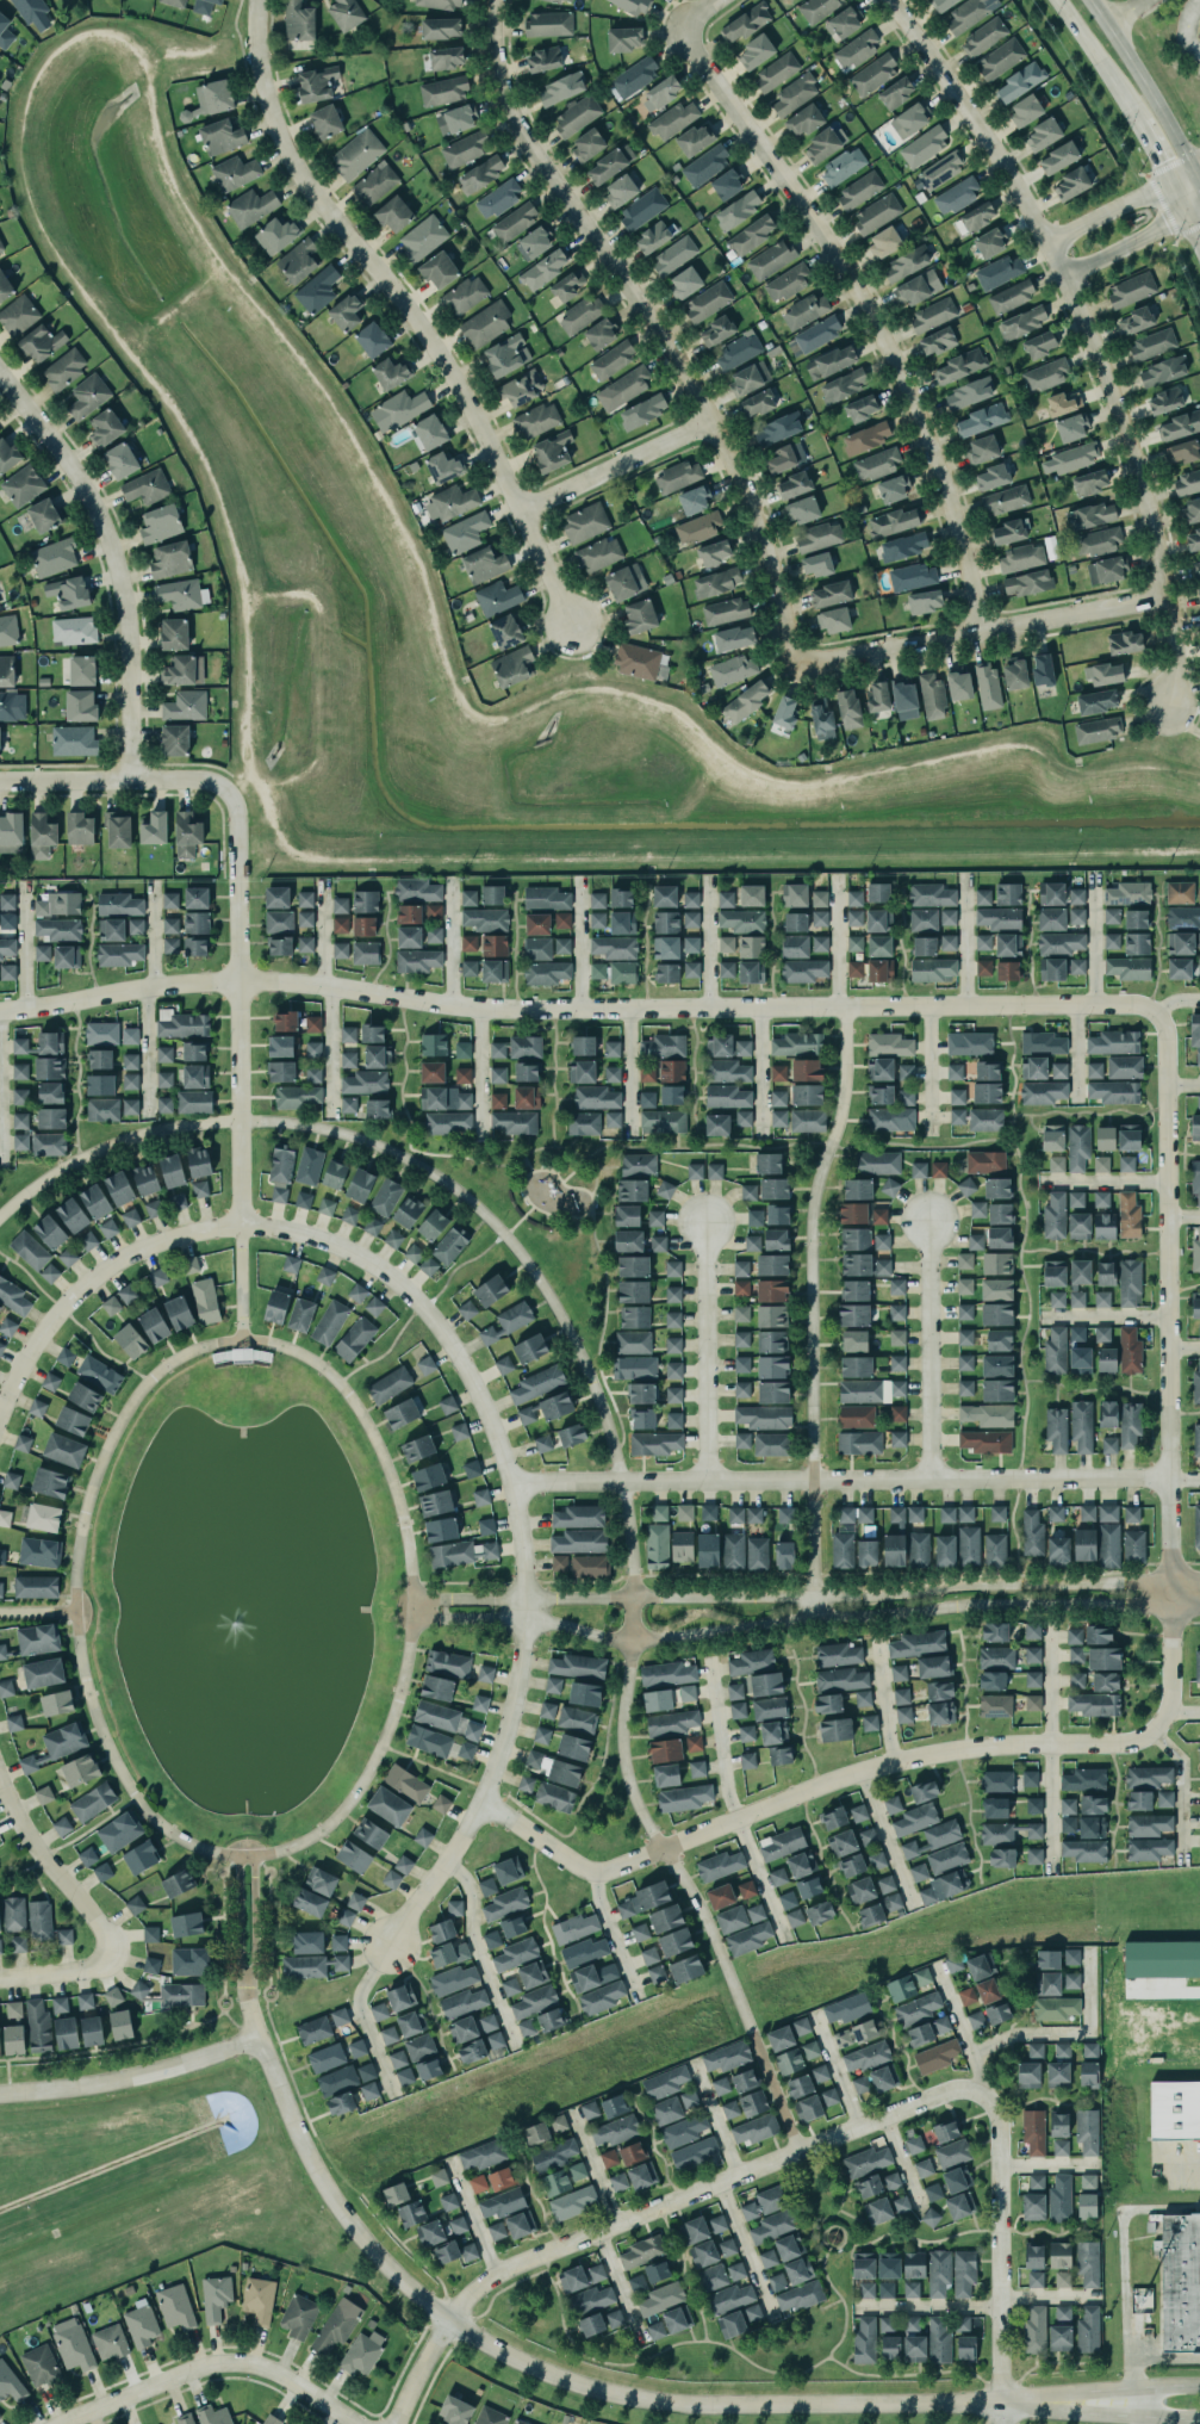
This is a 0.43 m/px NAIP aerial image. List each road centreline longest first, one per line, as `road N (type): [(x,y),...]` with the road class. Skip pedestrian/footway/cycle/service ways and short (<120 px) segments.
road 1 (residential): [(797,2150),(702,1909),(638,1815),(623,1774),(618,1730),(632,1598),(621,1483),(590,1380),(518,1253),(460,1196),(403,1158),(338,1133),(267,1123),(147,1130),(76,1160),(0,1217)]
road 2 (residential): [(266,1854),(319,1831),(350,1800),(383,1748),(400,1695),(412,1600),(400,1513),(356,1409),(336,1381),(301,1357),(242,1340),(167,1364),(114,1428),(79,1531),(73,1611),(86,1693),(136,1803),(198,1850),(266,1854)]
road 3 (tertiary): [(1050,2403),(672,2404),(518,2364),(444,2319),(341,2215),(256,2038)]
road 4 (residential): [(1151,1011),(1138,1003),(505,1010),(235,981)]
road 5 (residential): [(526,1599),(512,1483),(442,1331),(386,1275),(311,1236),(211,1228),(108,1265),(55,1315),(0,1407)]
road 6 (residential): [(411,1622),(523,1623),(655,1642),(813,1616),(968,1604),(1199,1606)]
road 7 (residential): [(1199,1580),(981,1585),(888,1597),(412,1600)]
road 8 (residential): [(1164,705),(1169,640),(1148,509),(1119,414),(1084,329),(965,104),(890,0)]
road 9 (residential): [(492,0),(492,57),(506,105),(530,156),(643,308),(708,422),(757,527),(795,667)]
road 10 (residential): [(1150,1731),(1169,1691),(1164,1040),(1151,1011)]
road 11 (residential): [(480,1803),(593,1871),(890,1763),(1003,1744),(1125,1743),(1150,1731)]
road 12 (residential): [(571,621),(520,504),(452,383),(274,134),(254,61),(251,0)]
road 13 (residential): [(975,631),(938,472),(845,267),(674,27)]
road 14 (residential): [(512,1483),(1167,1481)]
road 15 (residential): [(444,2319),(484,2279),(950,2087),(982,2093)]
road 16 (residential): [(242,1340),(232,796)]
road 17 (residential): [(125,779),(124,627),(113,558),(89,496),(0,374)]
road 18 (residential): [(526,1599),(517,1684),(486,1788),(387,1945)]
road 19 (residential): [(795,667),(1162,595)]
road 20 (residential): [(998,2423),(996,2124),(982,2093)]
road 21 (residential): [(62,2418),(203,2364),(237,2364),(271,2369),(358,2423)]
road 22 (residential): [(925,1216),(927,1482)]
road 23 (tertiary): [(256,2038),(142,2073),(0,2093)]
road 24 (residential): [(703,1221),(705,1483)]
road 25 (residential): [(0,1010),(153,984),(235,981)]
road 26 (residential): [(232,796),(197,777),(0,780)]
road 27 (residential): [(520,504),(708,422)]
road 28 (secondary): [(1194,168),(1088,0)]
road 29 (residential): [(110,1951),(0,1788)]
road 30 (tertiary): [(1050,2403),(1199,2418)]
road 31 (tertiary): [(1199,2389),(1050,2403)]
road 32 (residential): [(1059,279),(1188,217)]
road 33 (residential): [(1170,180),(1042,243)]
road 34 (residential): [(244,1995),(254,1966),(254,1856)]
road 35 (secondary): [(1056,0),(1134,117)]
road 36 (residential): [(237,1856),(244,1995)]

